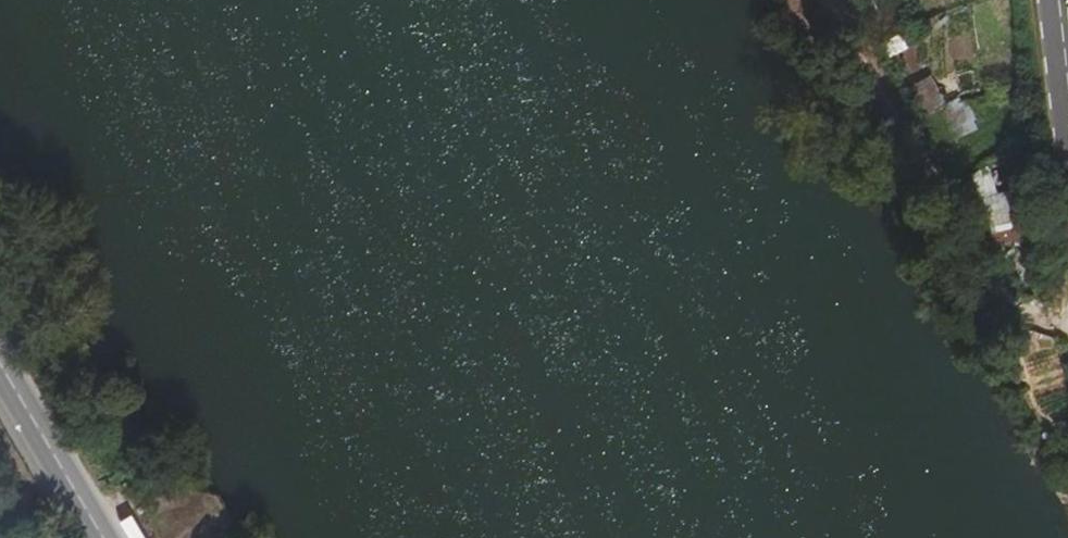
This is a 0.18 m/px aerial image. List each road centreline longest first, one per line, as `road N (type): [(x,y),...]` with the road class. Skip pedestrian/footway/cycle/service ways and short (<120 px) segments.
road 1 (track): [(843,0),(1034,322),(1067,329)]
road 2 (secondary): [(103,537),(0,364)]

